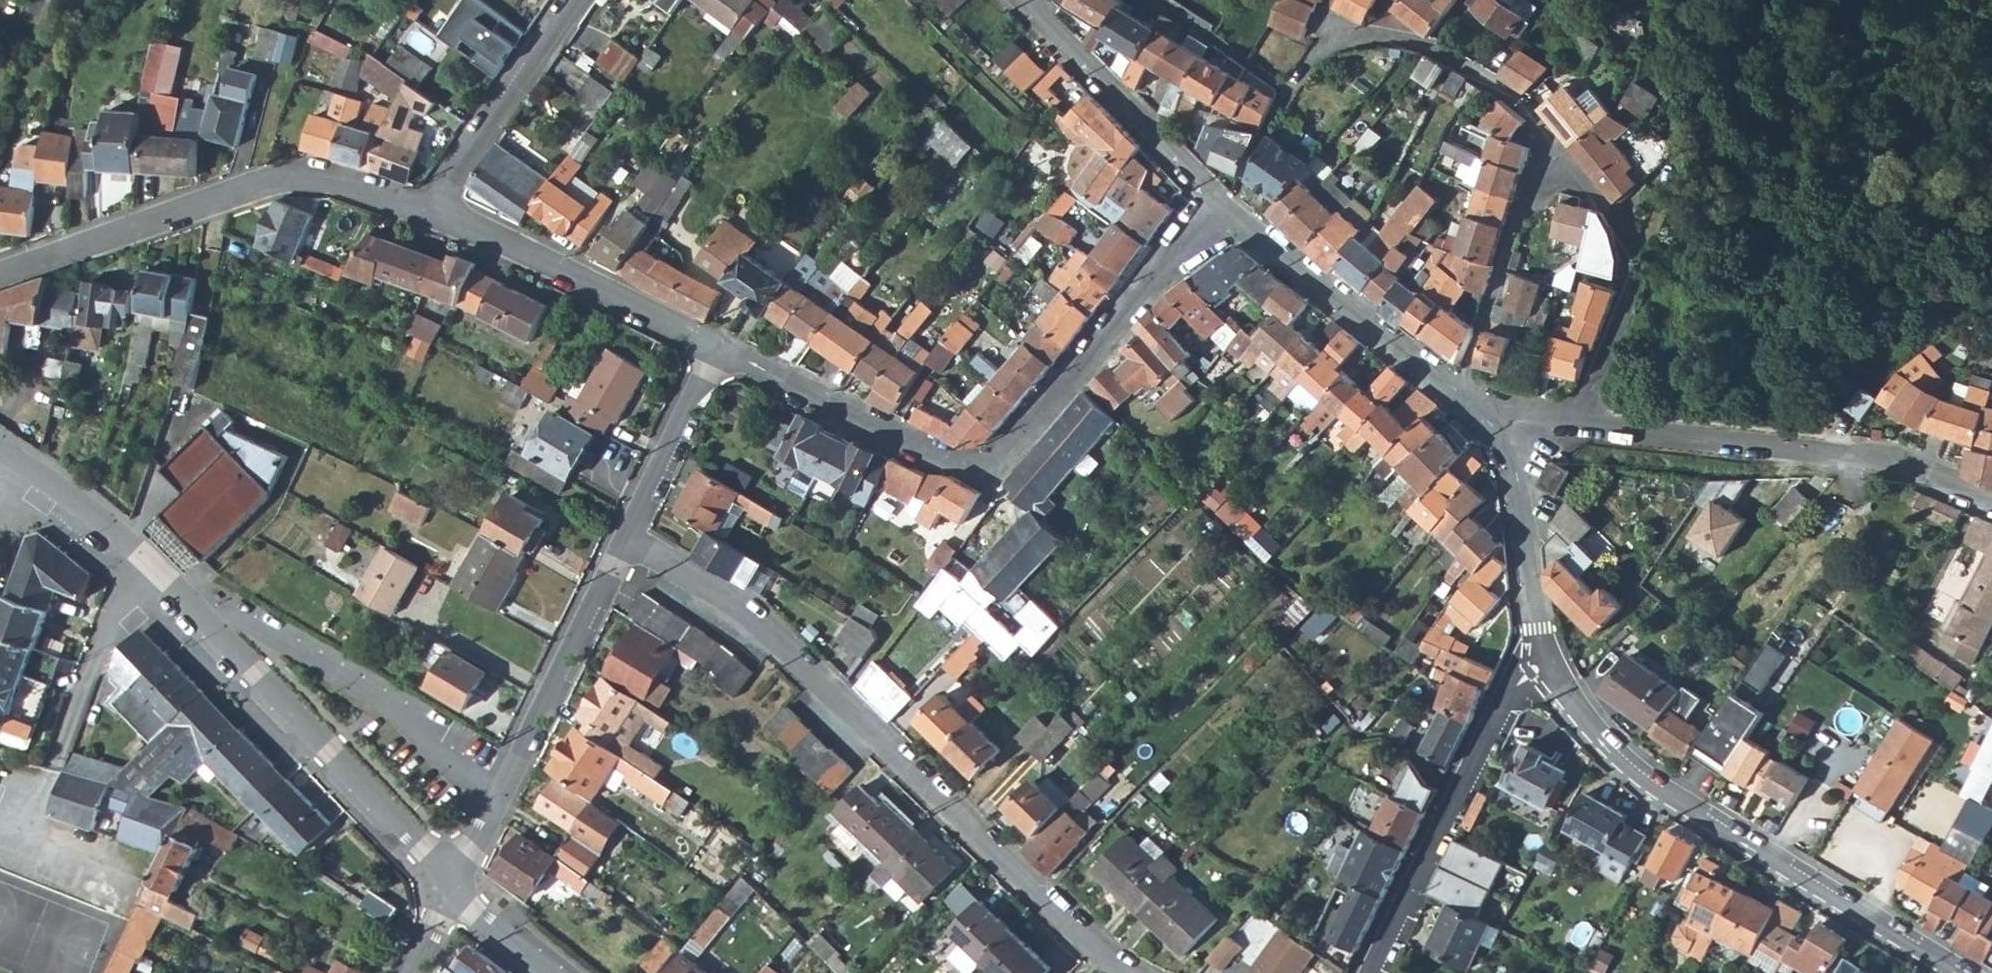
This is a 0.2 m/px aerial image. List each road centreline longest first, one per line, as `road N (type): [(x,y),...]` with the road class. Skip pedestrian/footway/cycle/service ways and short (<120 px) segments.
road 1 (residential): [(1123,972),(1091,953),(754,617),(627,536)]
road 2 (residential): [(1228,207),(1002,455),(959,465),(920,456),(718,347)]
road 3 (residential): [(454,889),(424,848),(156,567),(10,456)]
road 4 (residential): [(1958,972),(1672,801),(1613,752),(1545,669)]
road 5 (residential): [(435,212),(318,184),(265,185),(0,278)]
road 6 (residential): [(1991,506),(1897,463),(1582,418)]
road 7 (residential): [(627,536),(454,889)]
road 8 (residential): [(1372,972),(1516,683),(1545,669)]
road 9 (residential): [(1286,94),(1335,42),(1433,50),(1528,113),(1566,163)]
road 10 (residential): [(718,347),(435,212)]
road 11 (residential): [(1457,391),(1228,207)]
road 12 (residential): [(1228,207),(1028,0)]
road 13 (residential): [(1582,418),(1633,292),(1632,262),(1625,240),(1566,163)]
road 14 (residential): [(1566,163),(1517,218),(1457,391)]
road 15 (residential): [(575,0),(435,212)]
road 16 (residential): [(1545,669),(1513,472),(1493,428)]
road 17 (residential): [(718,347),(627,536)]
road 18 (residential): [(554,972),(454,889)]

